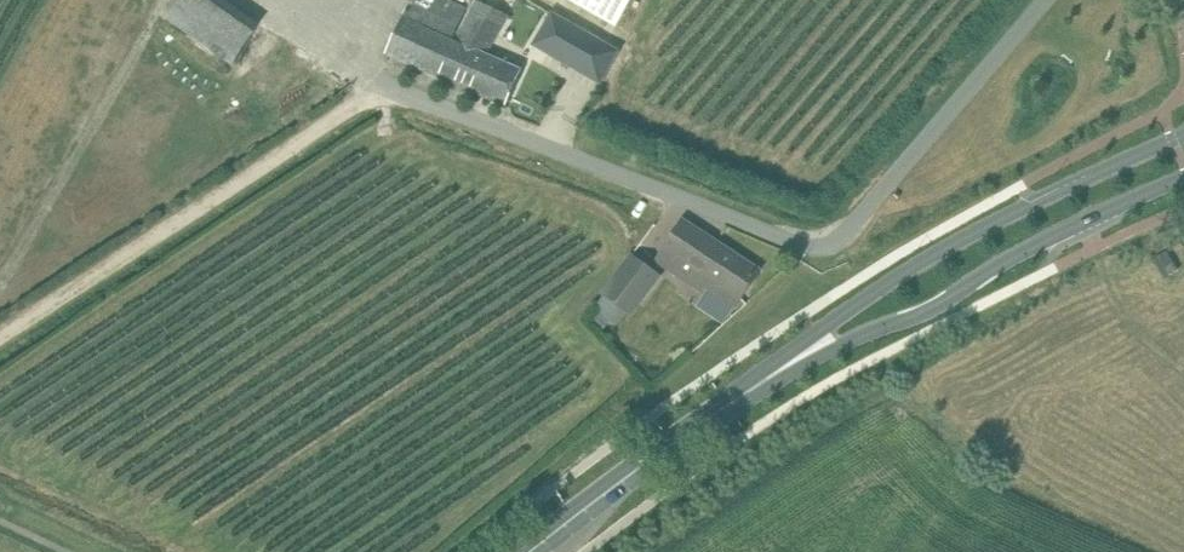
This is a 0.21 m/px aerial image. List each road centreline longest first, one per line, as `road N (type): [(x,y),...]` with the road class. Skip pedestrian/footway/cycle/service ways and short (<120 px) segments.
road 1 (unclassified): [(388,86),(829,247),(1044,0)]
road 2 (primary): [(1183,134),(1030,204),(890,282),(760,382)]
road 3 (primary): [(760,382),(927,311),(996,266),(1183,177)]
road 4 (track): [(388,86),(0,345)]
road 5 (primary): [(541,551),(726,405)]

